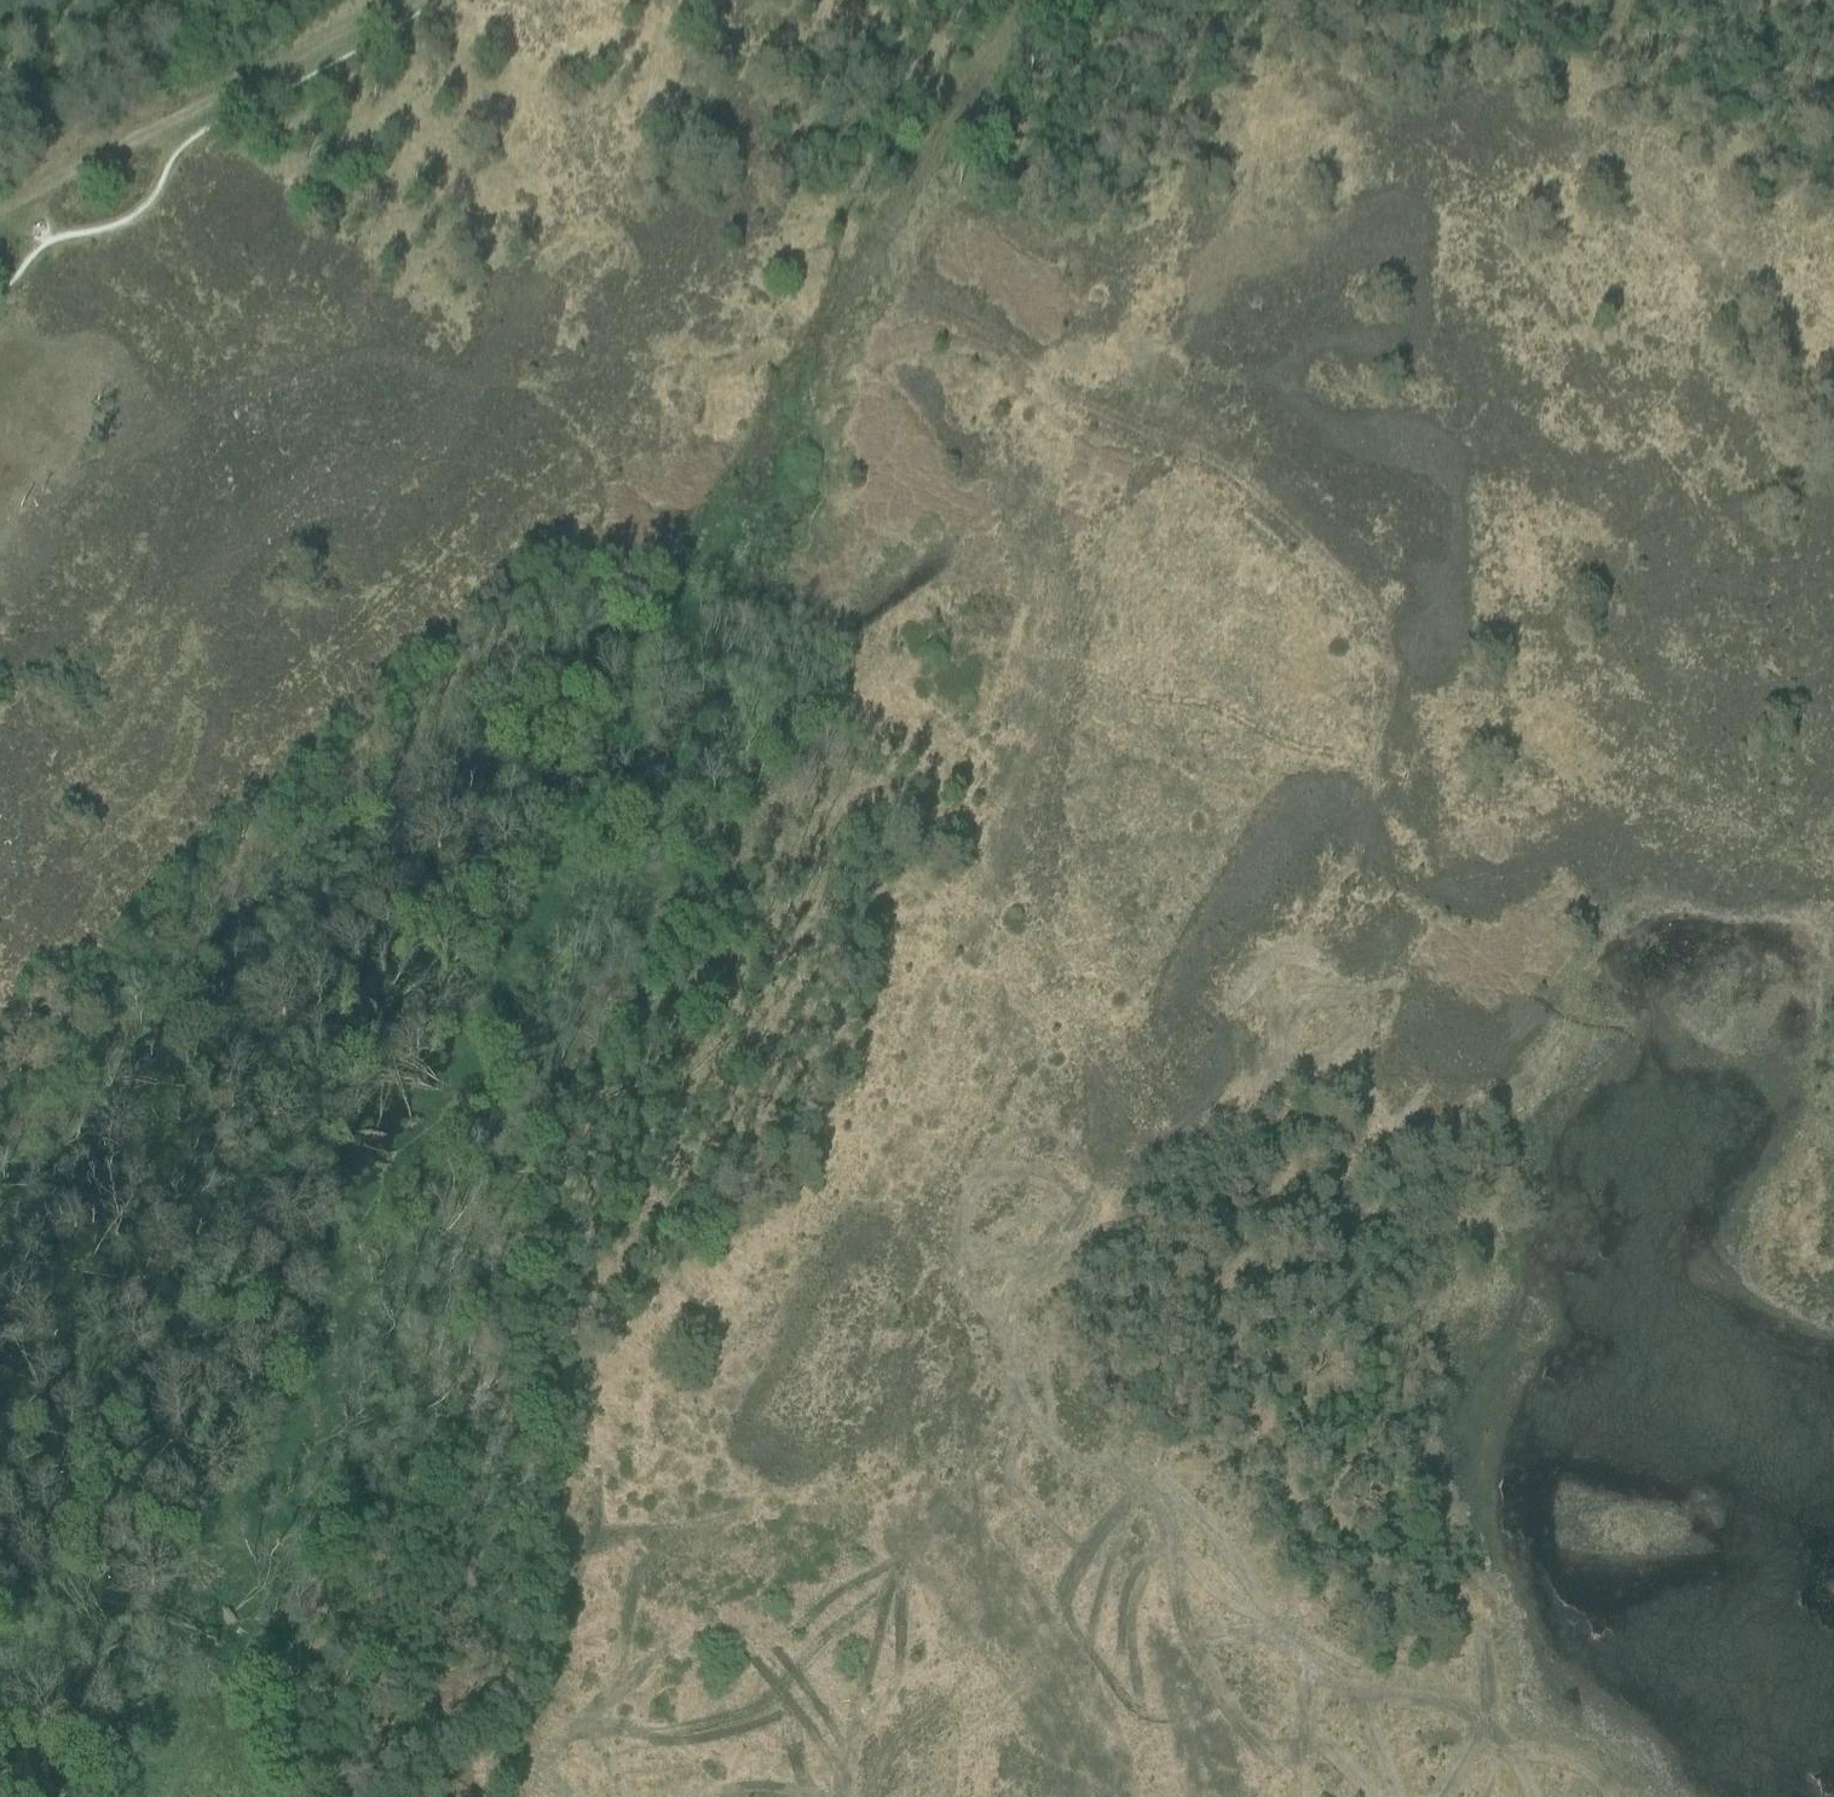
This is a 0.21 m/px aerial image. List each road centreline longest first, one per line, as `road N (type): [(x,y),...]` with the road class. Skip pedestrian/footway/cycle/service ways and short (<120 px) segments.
road 1 (track): [(0,218),(370,0)]

